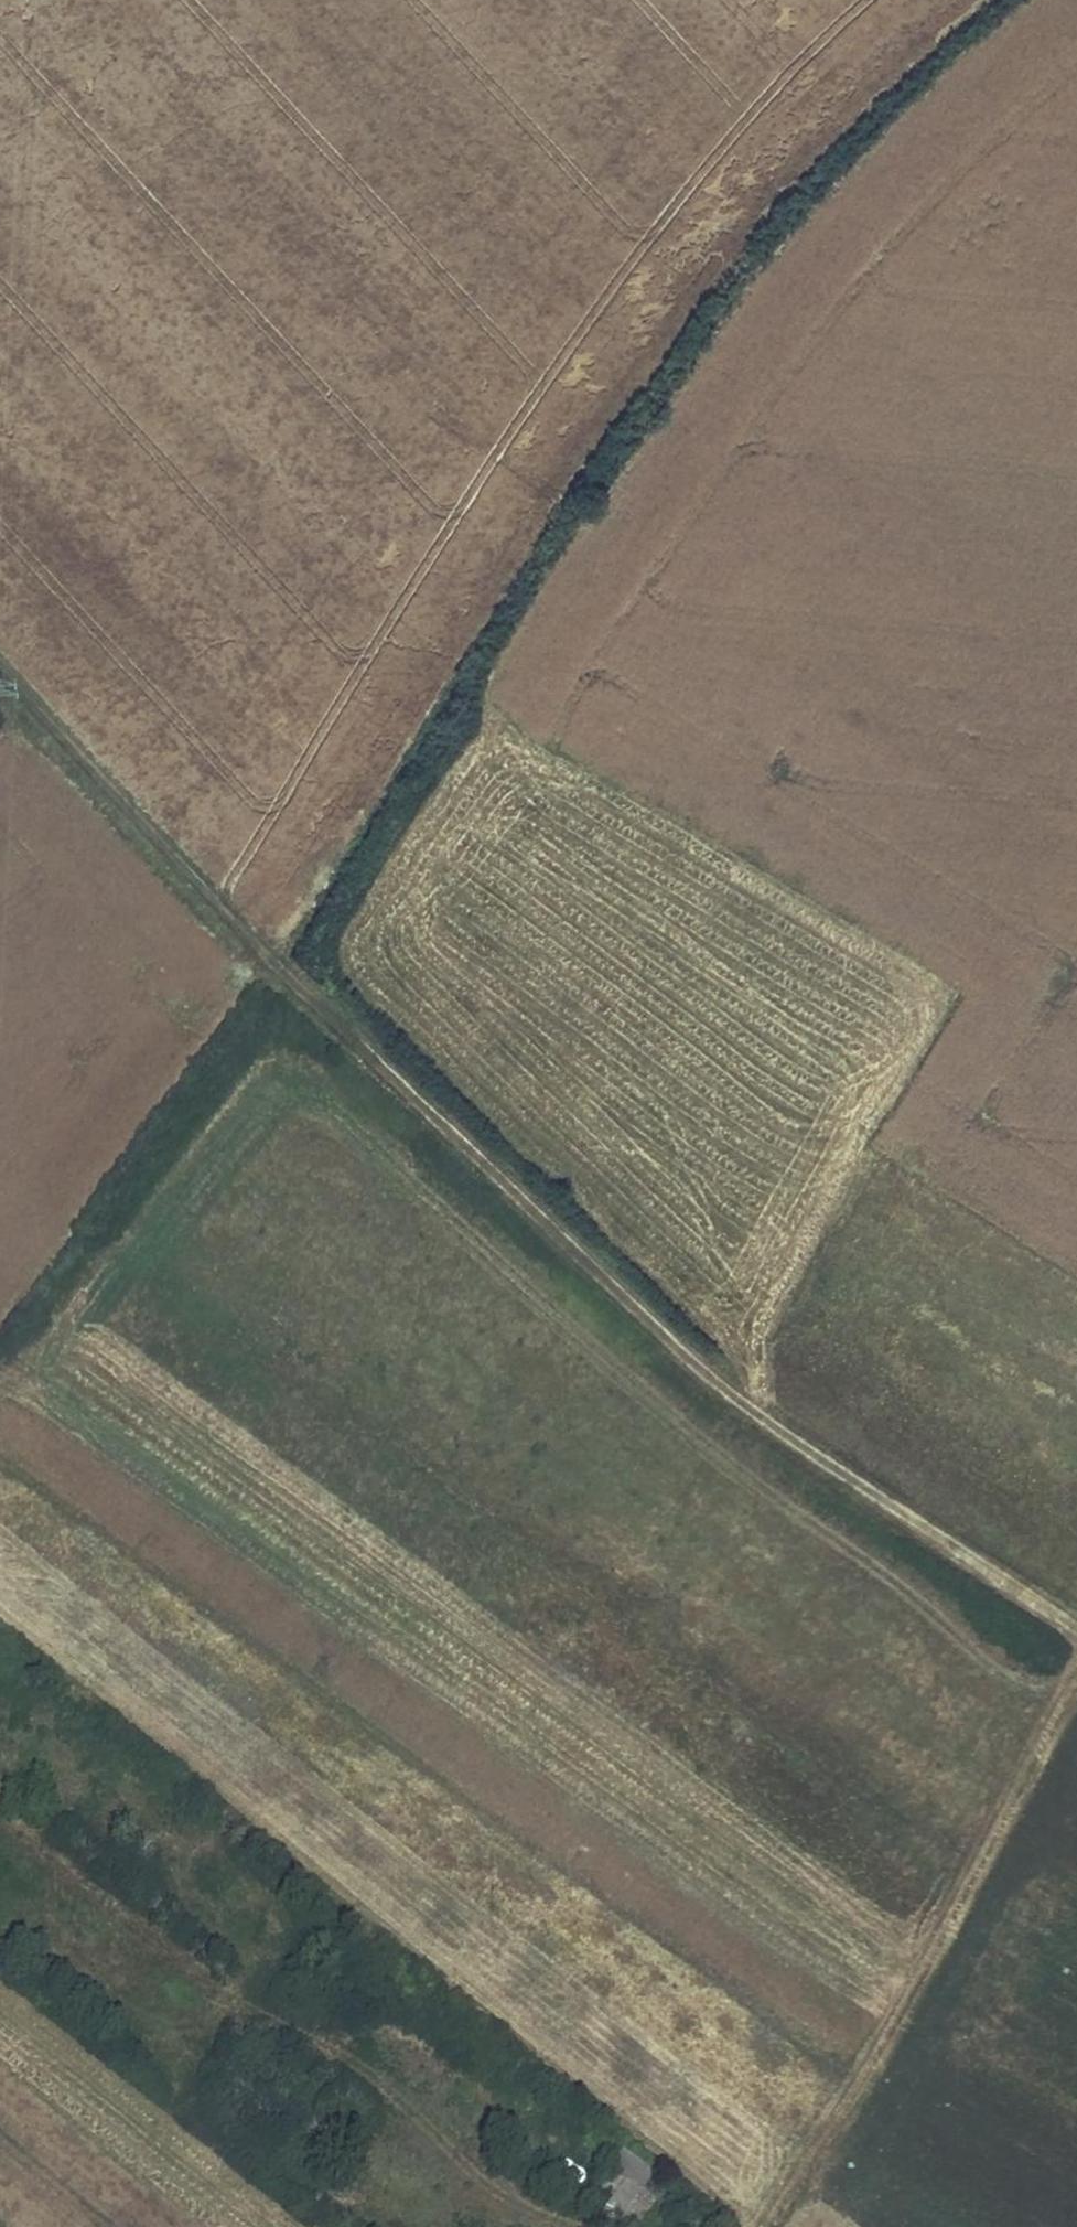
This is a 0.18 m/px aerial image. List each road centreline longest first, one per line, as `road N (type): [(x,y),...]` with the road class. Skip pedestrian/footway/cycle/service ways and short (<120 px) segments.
road 1 (track): [(0,673),(235,926),(468,1149),(707,1355),(1076,1626)]
road 2 (track): [(1076,1678),(812,2149),(760,2226)]

